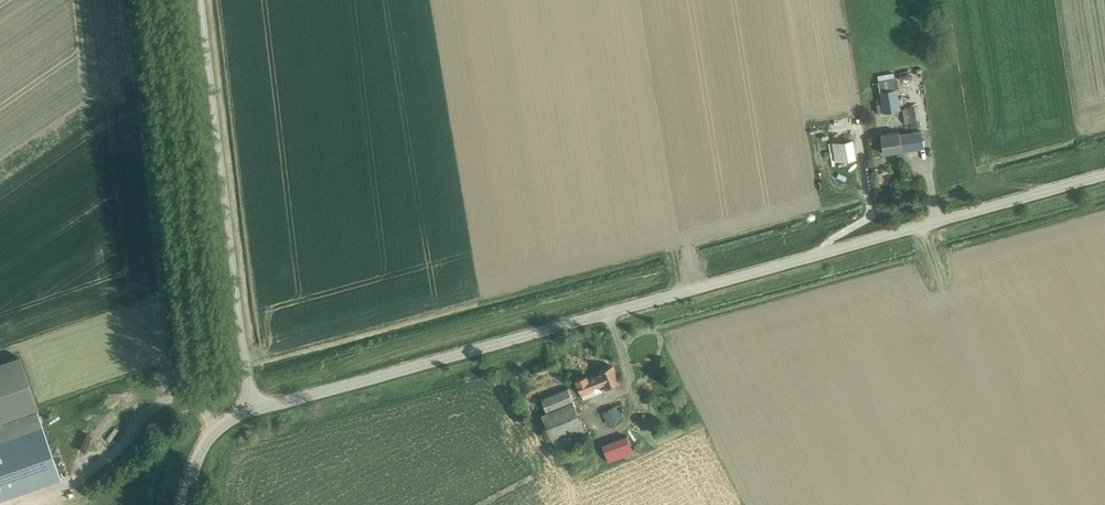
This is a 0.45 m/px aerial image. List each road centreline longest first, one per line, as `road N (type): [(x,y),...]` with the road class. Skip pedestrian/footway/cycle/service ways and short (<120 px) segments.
road 1 (tertiary): [(256,406),(1104,173)]
road 2 (unclassified): [(256,406),(202,0)]
road 3 (tertiary): [(188,502),(210,432),(256,406)]

